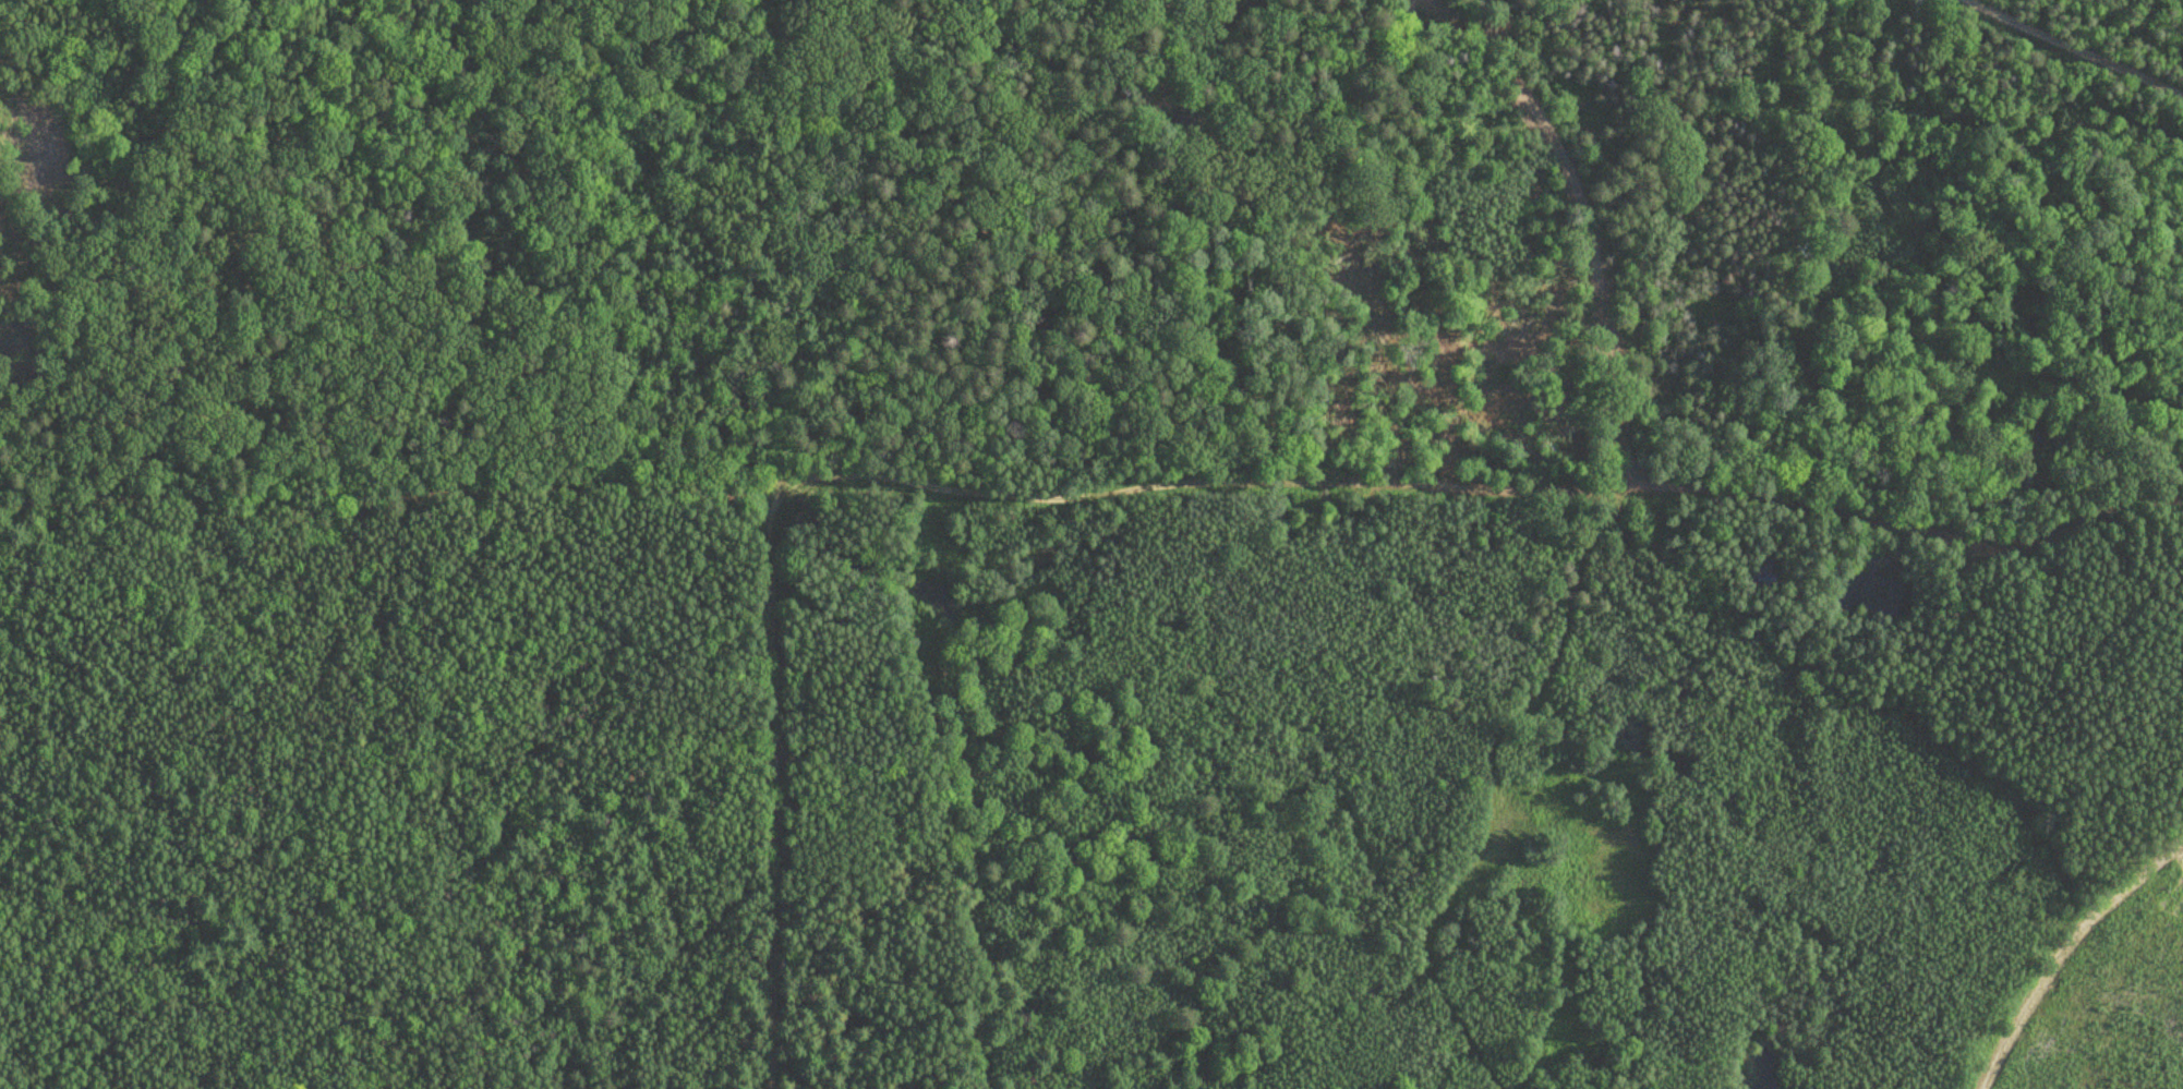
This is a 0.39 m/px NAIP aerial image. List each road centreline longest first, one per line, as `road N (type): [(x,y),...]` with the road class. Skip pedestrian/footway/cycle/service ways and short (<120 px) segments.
road 1 (track): [(1489,0),(1510,77),(1571,176),(1589,229),(1623,477),(1572,491),(1337,475),(1153,480),(1059,497),(904,477),(526,483),(342,508),(123,489),(0,505)]
road 2 (track): [(1623,477),(1580,552),(1544,674),(1492,738),(1478,857),(1426,929),(1425,971),(1496,1088)]
road 3 (track): [(778,1088),(771,480)]
road 4 (residential): [(1623,477),(1777,491),(2011,546),(2127,498),(2182,500)]
road 5 (track): [(1984,1088),(2066,941),(2182,833)]
road 6 (track): [(1976,0),(2182,95)]

